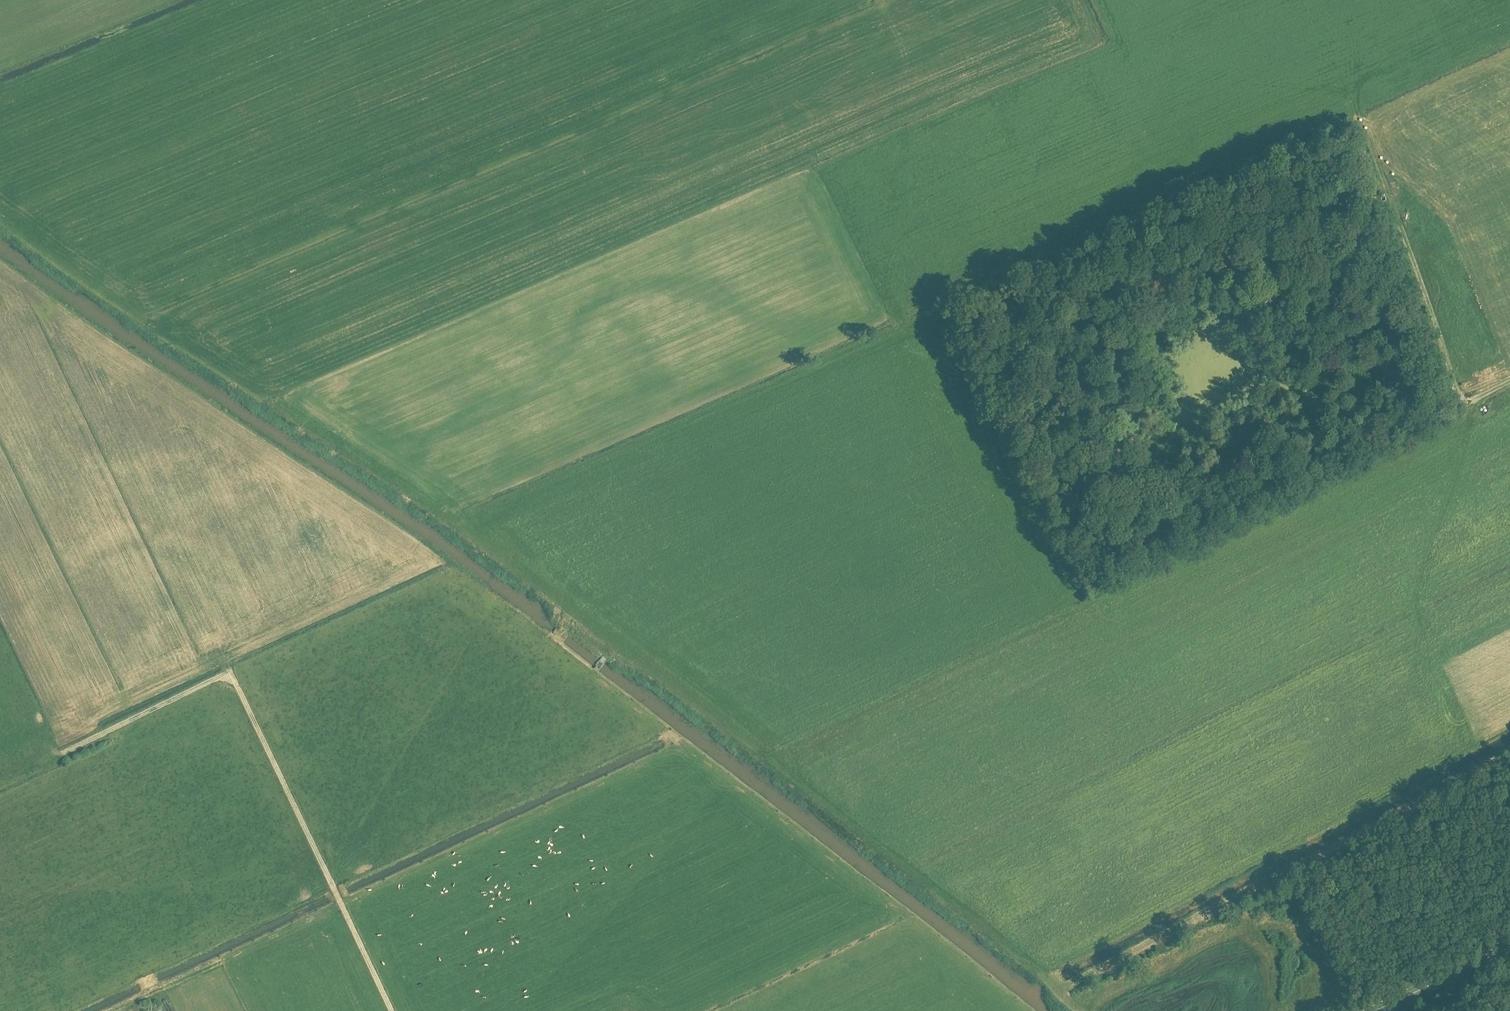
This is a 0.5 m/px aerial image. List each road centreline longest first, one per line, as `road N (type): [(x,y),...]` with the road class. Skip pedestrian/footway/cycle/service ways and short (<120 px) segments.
road 1 (secondary): [(1509,946),(1374,1010)]

